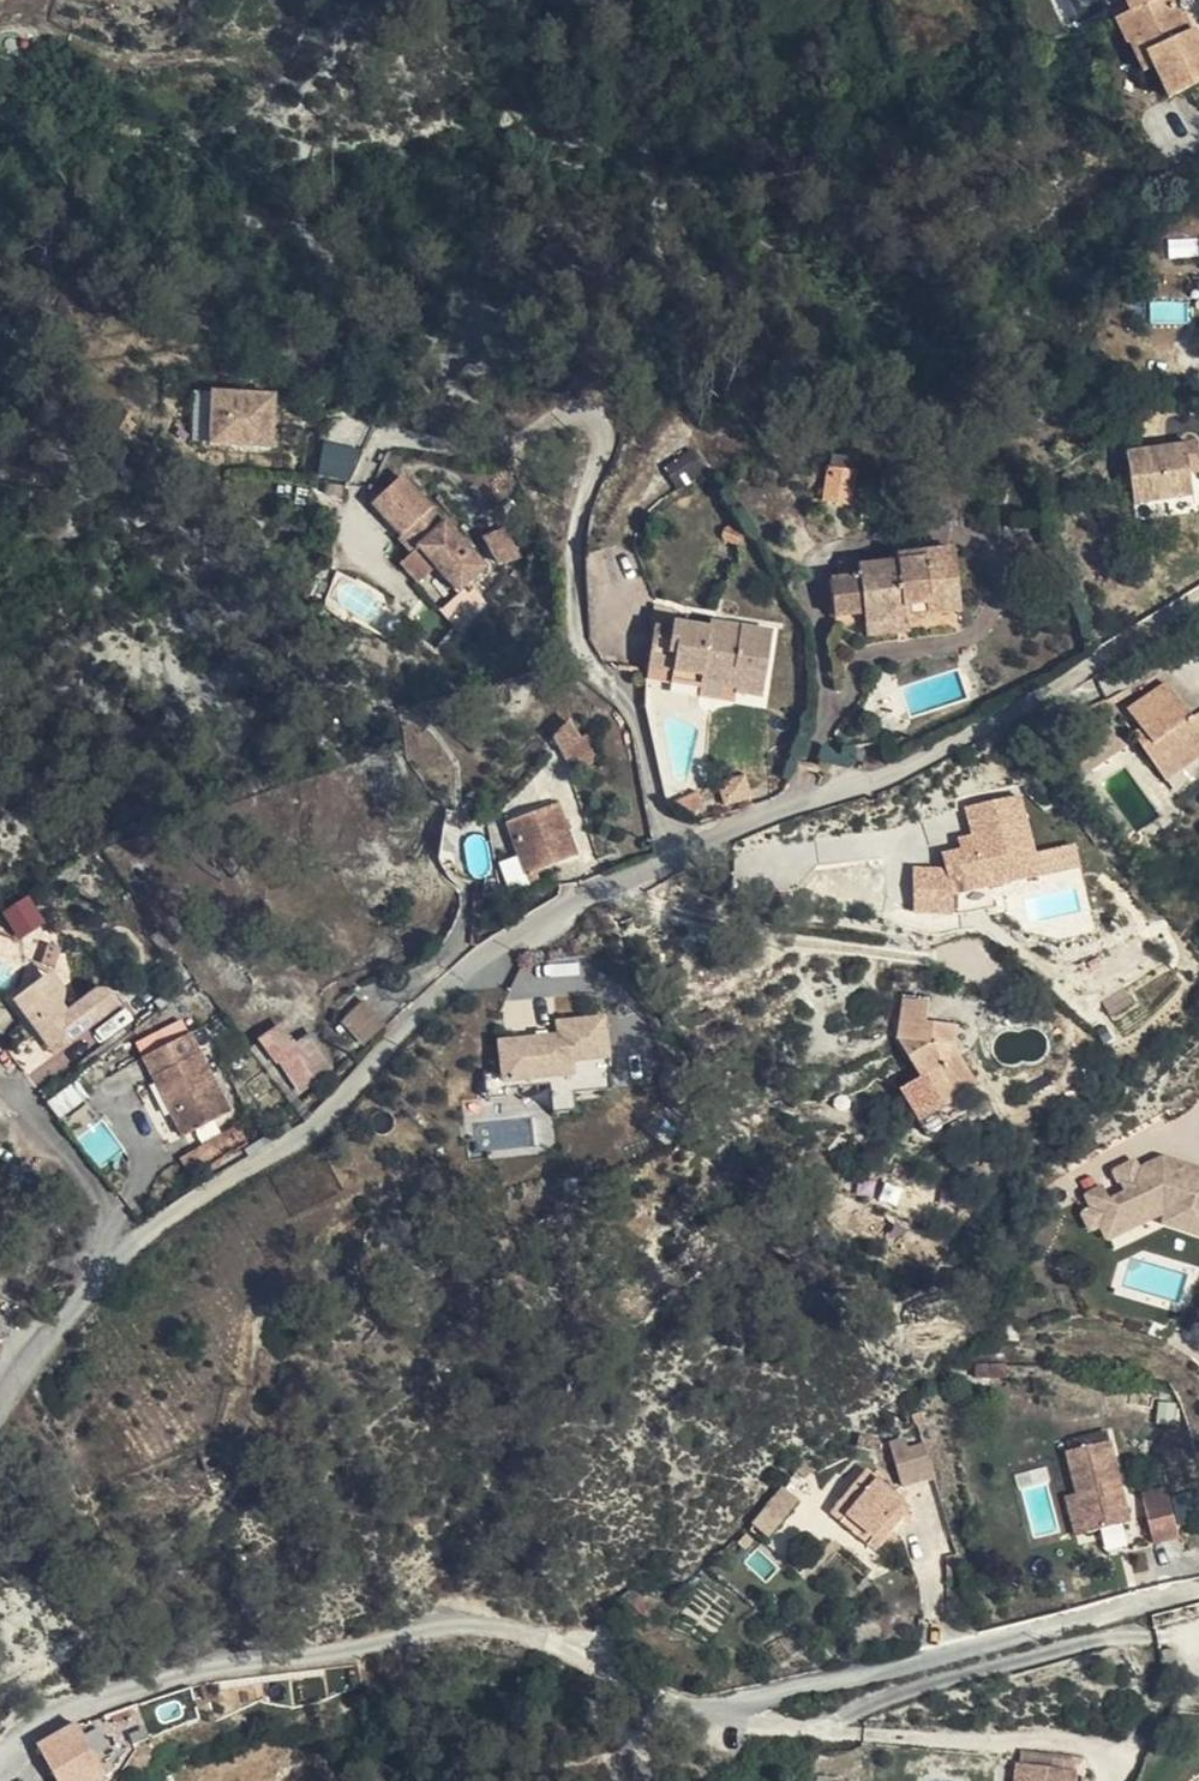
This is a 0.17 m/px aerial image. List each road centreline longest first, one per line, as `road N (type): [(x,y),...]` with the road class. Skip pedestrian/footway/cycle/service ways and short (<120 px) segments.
road 1 (residential): [(0,1401),(116,1249),(318,1135),(486,954),(764,816),(930,756),(1198,604)]
road 2 (residential): [(0,1771),(36,1729),(108,1696),(478,1625),(723,1713),(822,1728),(931,1681),(1138,1633)]

